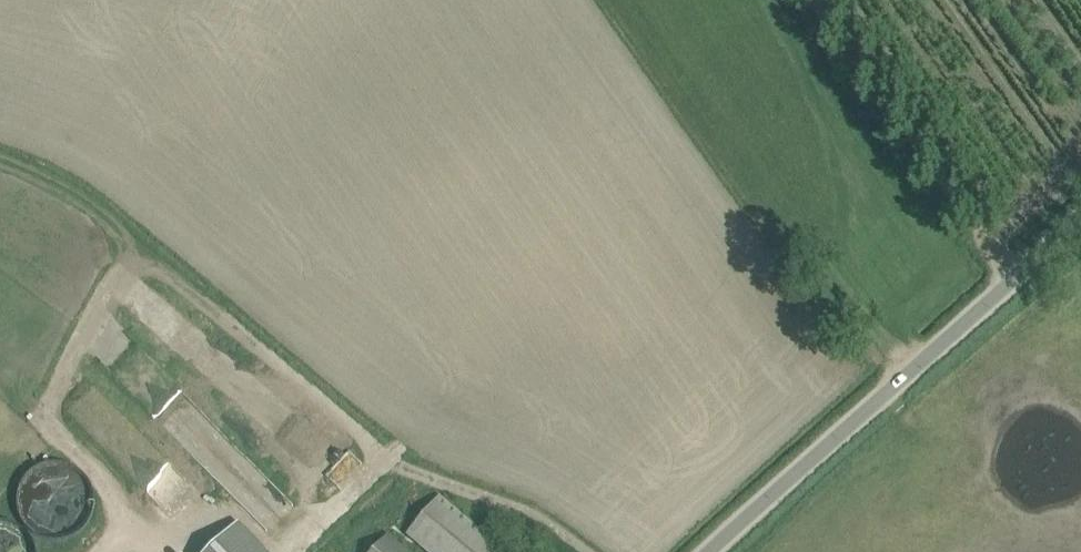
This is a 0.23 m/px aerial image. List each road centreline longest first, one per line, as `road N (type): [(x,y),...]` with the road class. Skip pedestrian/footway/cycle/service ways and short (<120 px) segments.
road 1 (unclassified): [(711,551),(780,480),(1080,218)]
road 2 (track): [(1015,277),(823,0)]

